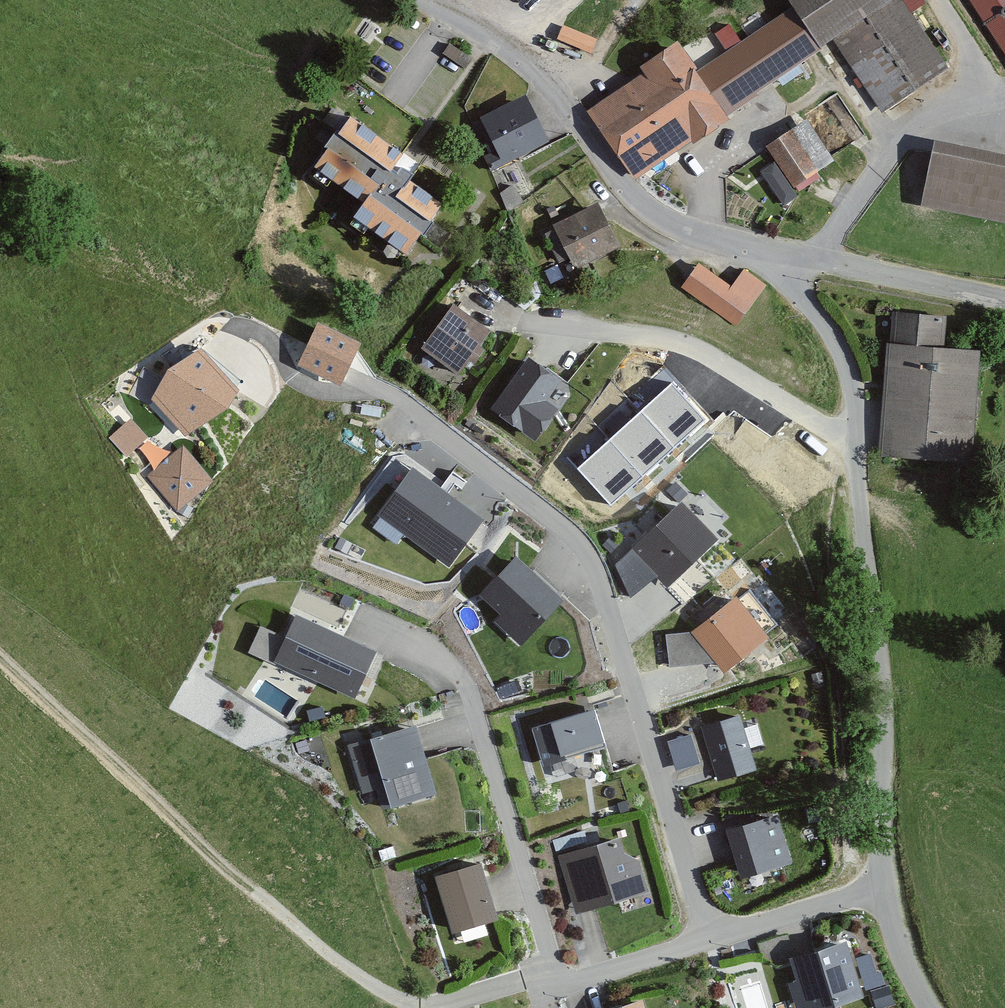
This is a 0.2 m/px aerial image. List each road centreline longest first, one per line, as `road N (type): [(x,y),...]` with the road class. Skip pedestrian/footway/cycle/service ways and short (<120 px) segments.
road 1 (residential): [(358,379),(402,401),(572,535),(589,558),(706,943)]
road 2 (track): [(0,661),(236,886),(321,954),(419,1007)]
road 3 (residential): [(857,436),(880,713),(885,888)]
road 4 (residential): [(559,985),(462,680),(424,643),(361,618)]
road 5 (unclassified): [(429,0),(545,82),(615,175),(657,215),(685,231),(771,251)]
road 6 (residential): [(857,436),(821,425),(676,344),(515,319)]
road 7 (unclassified): [(771,251),(1004,300)]
road 8 (residential): [(771,251),(845,363),(857,436)]
road 9 (residential): [(885,888),(706,943)]
road 10 (residential): [(706,943),(559,985)]
road 11 (residential): [(559,985),(521,983),(424,1007)]
road 12 (residential): [(885,888),(912,982),(930,1007)]

